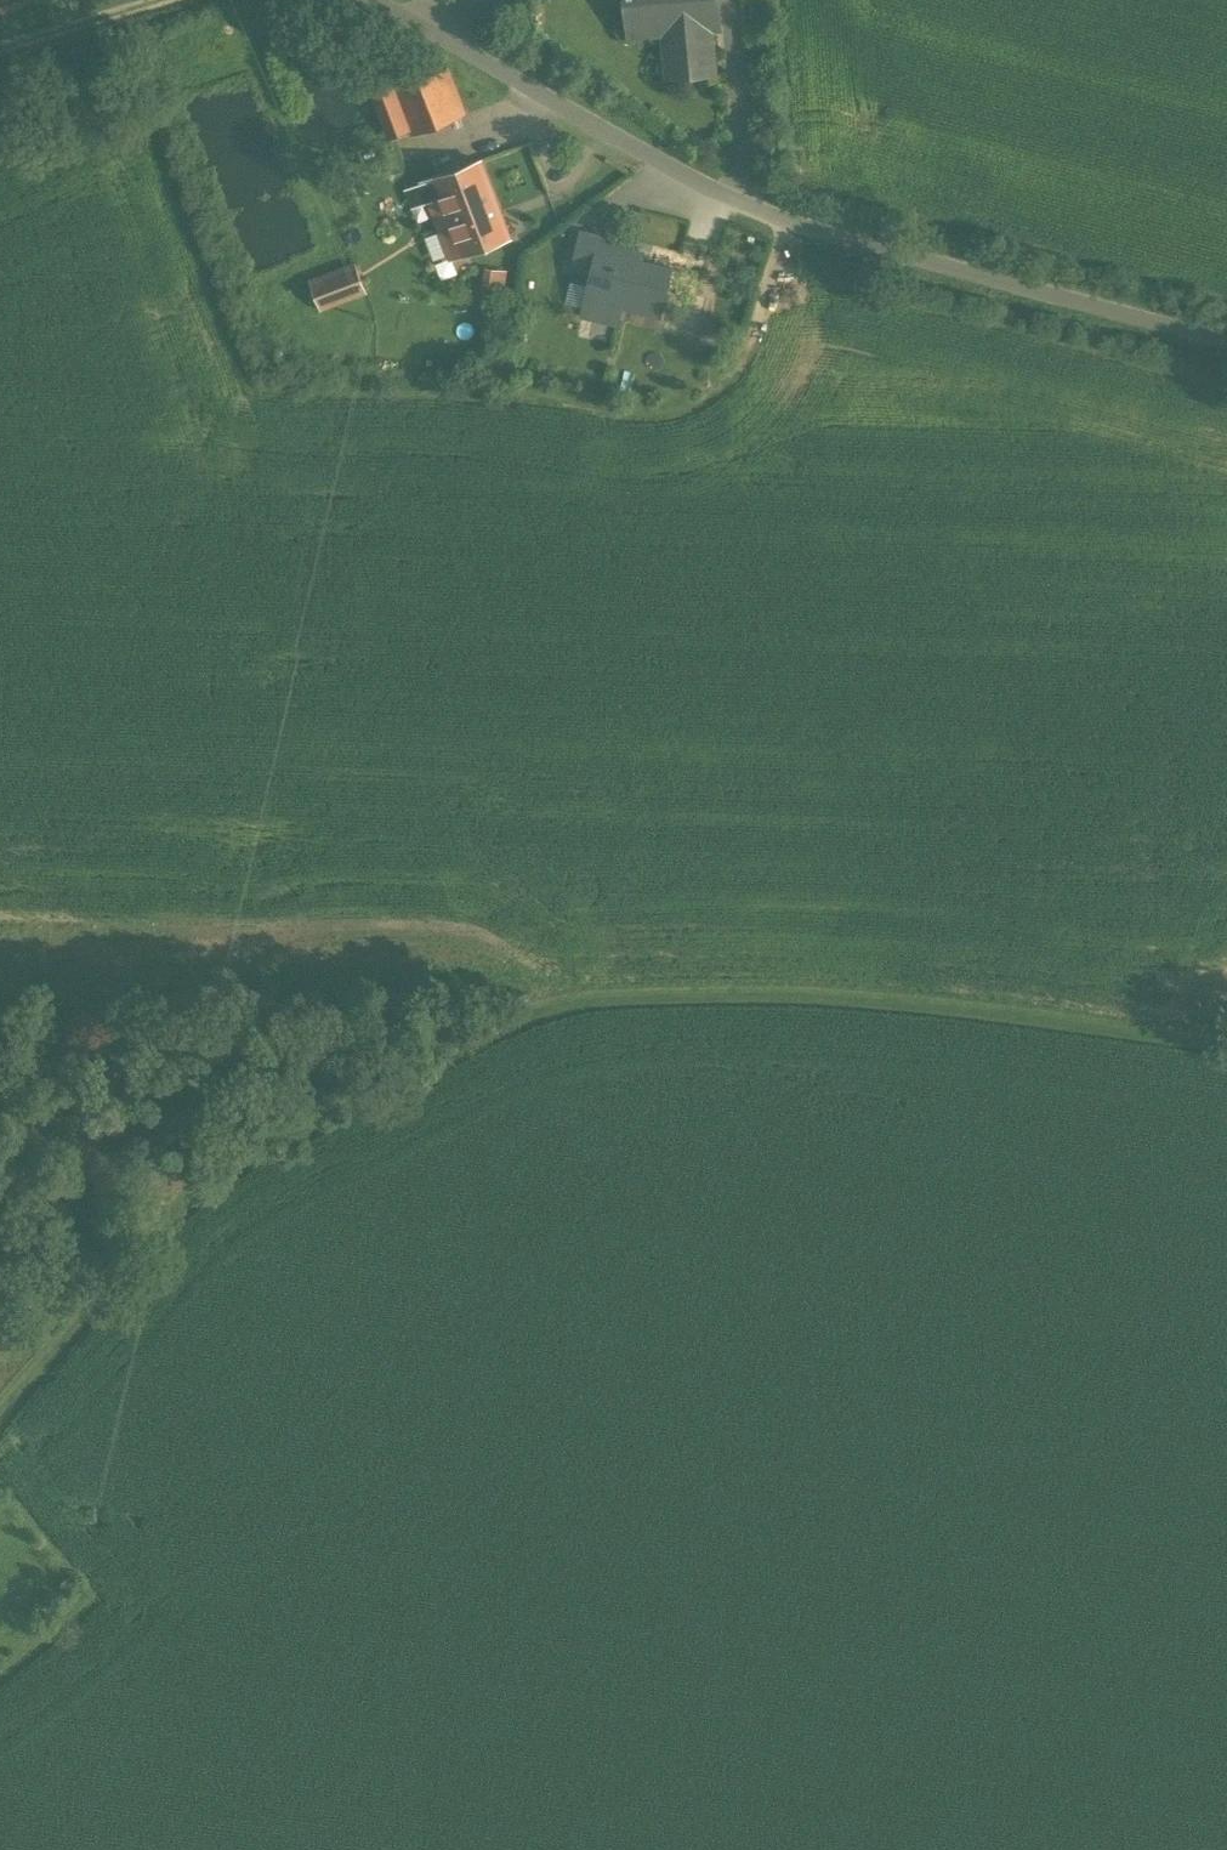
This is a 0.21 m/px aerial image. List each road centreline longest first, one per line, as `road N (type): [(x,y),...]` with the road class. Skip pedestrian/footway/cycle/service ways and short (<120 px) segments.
road 1 (track): [(1226,1037),(838,994),(643,999),(554,1012),(491,1036),(200,1192),(0,1416)]
road 2 (unclassified): [(402,0),(648,145),(799,216),(1226,330)]
road 3 (track): [(0,37),(135,0)]

